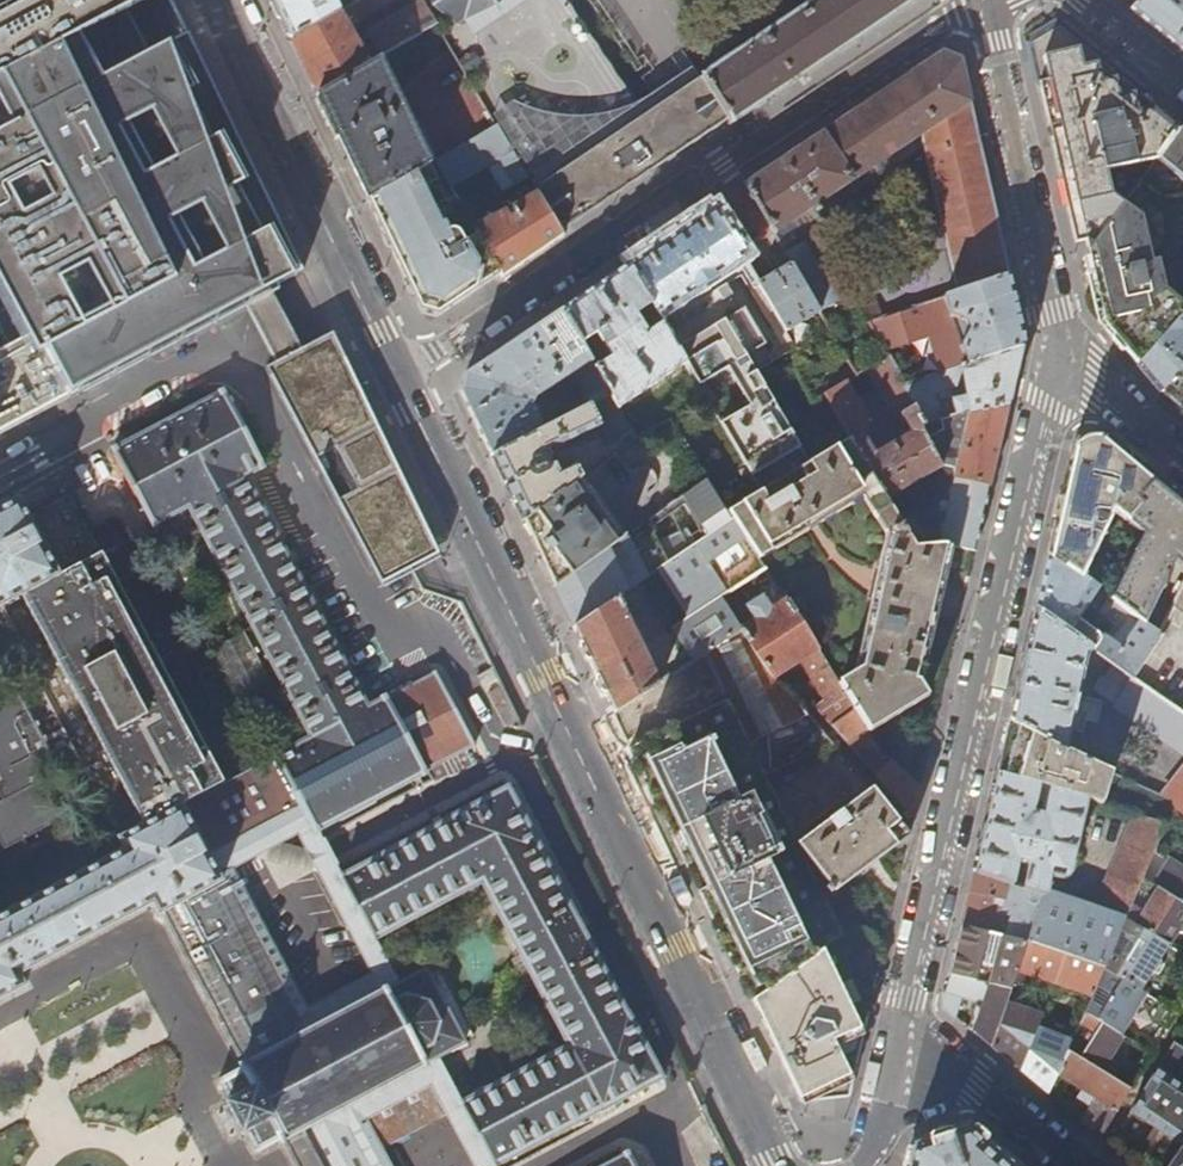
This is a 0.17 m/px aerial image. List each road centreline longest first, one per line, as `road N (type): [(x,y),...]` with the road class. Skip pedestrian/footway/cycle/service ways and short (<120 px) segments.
road 1 (residential): [(219,0),(780,1165)]
road 2 (residential): [(1060,346),(902,1030)]
road 3 (residential): [(1060,346),(987,3),(1000,0)]
road 4 (residential): [(902,1030),(1072,1165)]
road 5 (residential): [(1182,449),(1060,346)]
road 6 (residential): [(861,1165),(879,1137),(902,1030)]
road 7 (residential): [(1083,0),(1182,81)]

